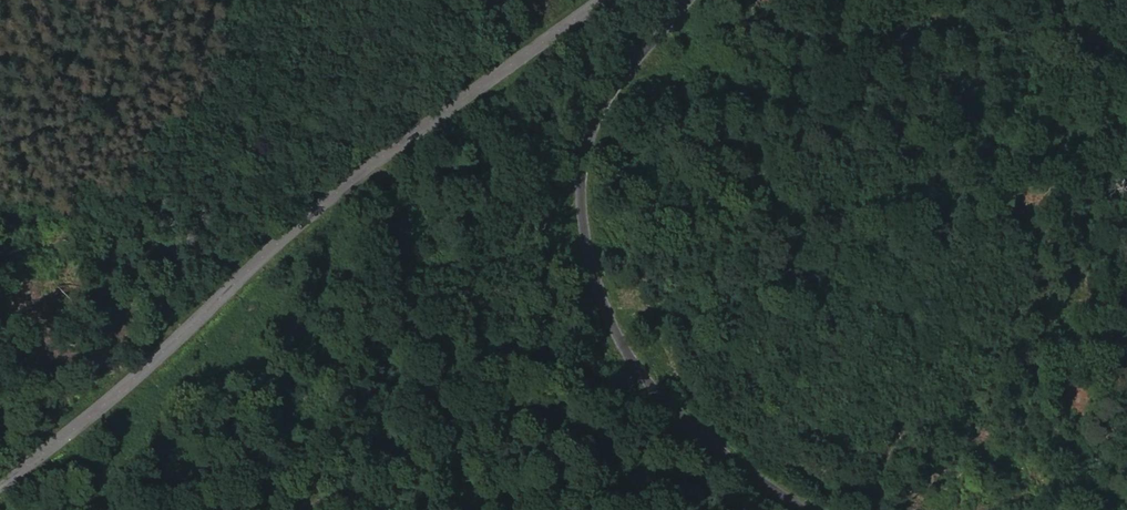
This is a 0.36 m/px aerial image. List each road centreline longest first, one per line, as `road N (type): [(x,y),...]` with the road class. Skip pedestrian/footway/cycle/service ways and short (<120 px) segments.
road 1 (tertiary): [(604,0),(387,153),(75,436),(0,491)]
road 2 (unclassified): [(810,509),(663,418),(593,270),(582,213),(593,125),(627,67),(690,0)]

